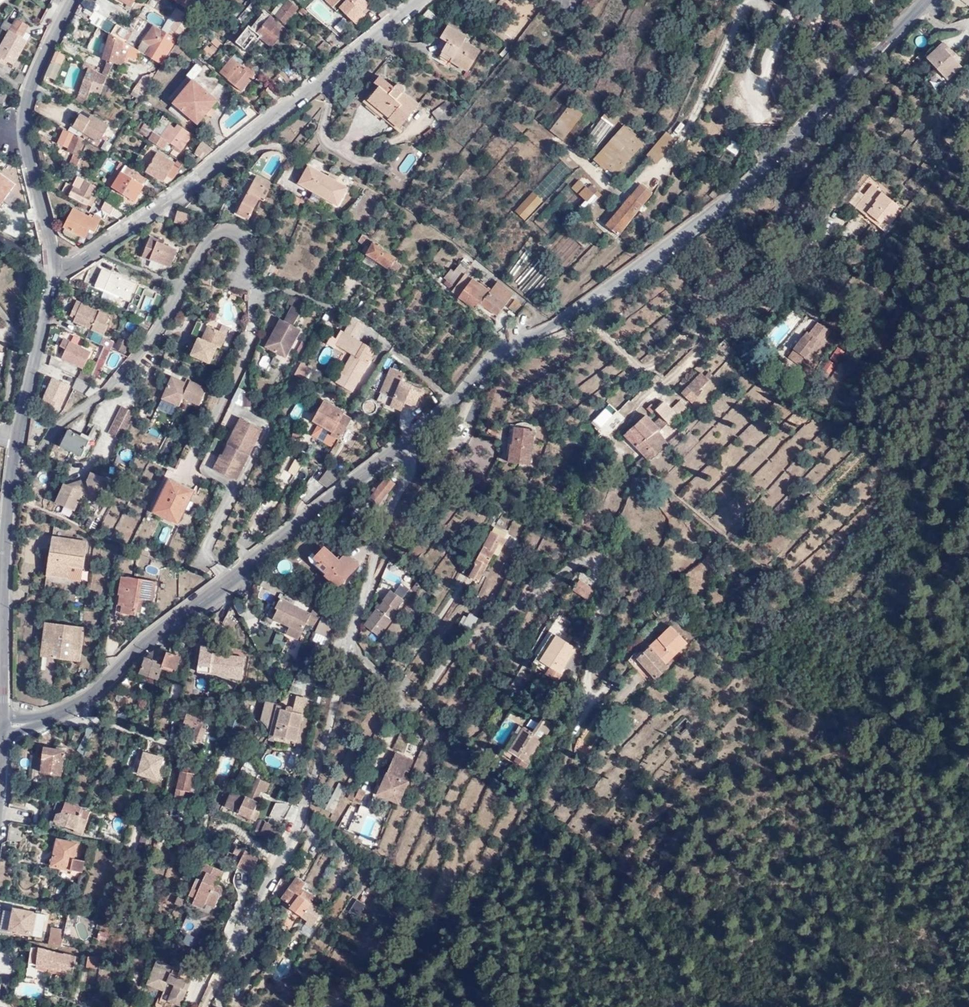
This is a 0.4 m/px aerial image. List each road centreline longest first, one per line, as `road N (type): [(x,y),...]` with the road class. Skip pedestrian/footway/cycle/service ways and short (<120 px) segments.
road 1 (tertiary): [(1,726),(48,717),(83,700),(149,638),(442,411),(500,350),(578,311),(713,211),(925,0)]
road 2 (tertiary): [(1,726),(14,454),(54,268)]
road 3 (residential): [(54,268),(73,265),(180,194),(420,0)]
road 4 (tertiary): [(54,268),(27,105),(72,0)]

